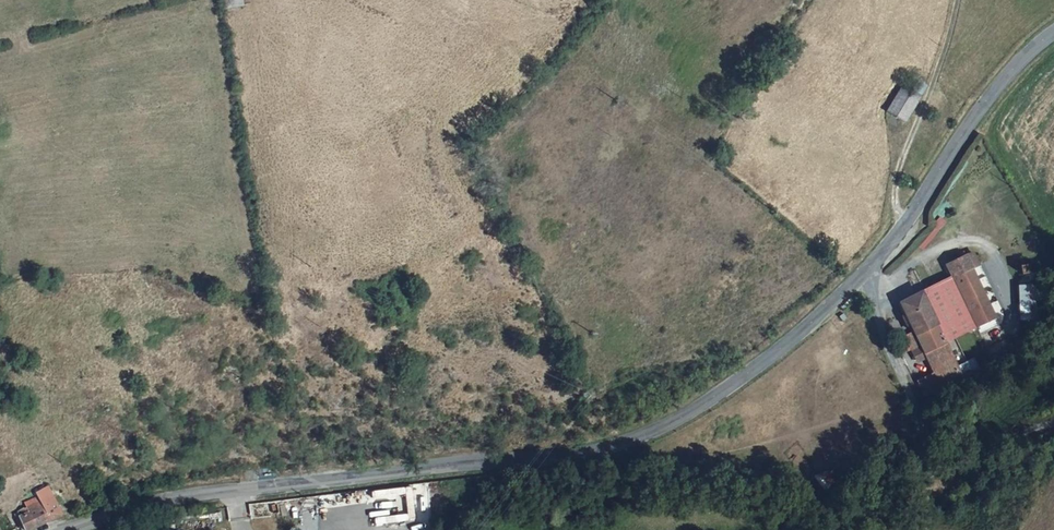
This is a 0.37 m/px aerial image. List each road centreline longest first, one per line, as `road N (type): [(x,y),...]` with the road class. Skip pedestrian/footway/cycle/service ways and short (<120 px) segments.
road 1 (tertiary): [(67,529),(133,505),(610,448),(689,416),(858,283)]
road 2 (track): [(300,0),(286,101),(290,130),(314,141),(380,108),(469,0)]
road 3 (residential): [(858,283),(936,473),(1053,425)]
road 4 (tertiary): [(858,283),(998,86),(1053,34)]
road 5 (track): [(906,223),(897,207),(897,174),(957,0)]

